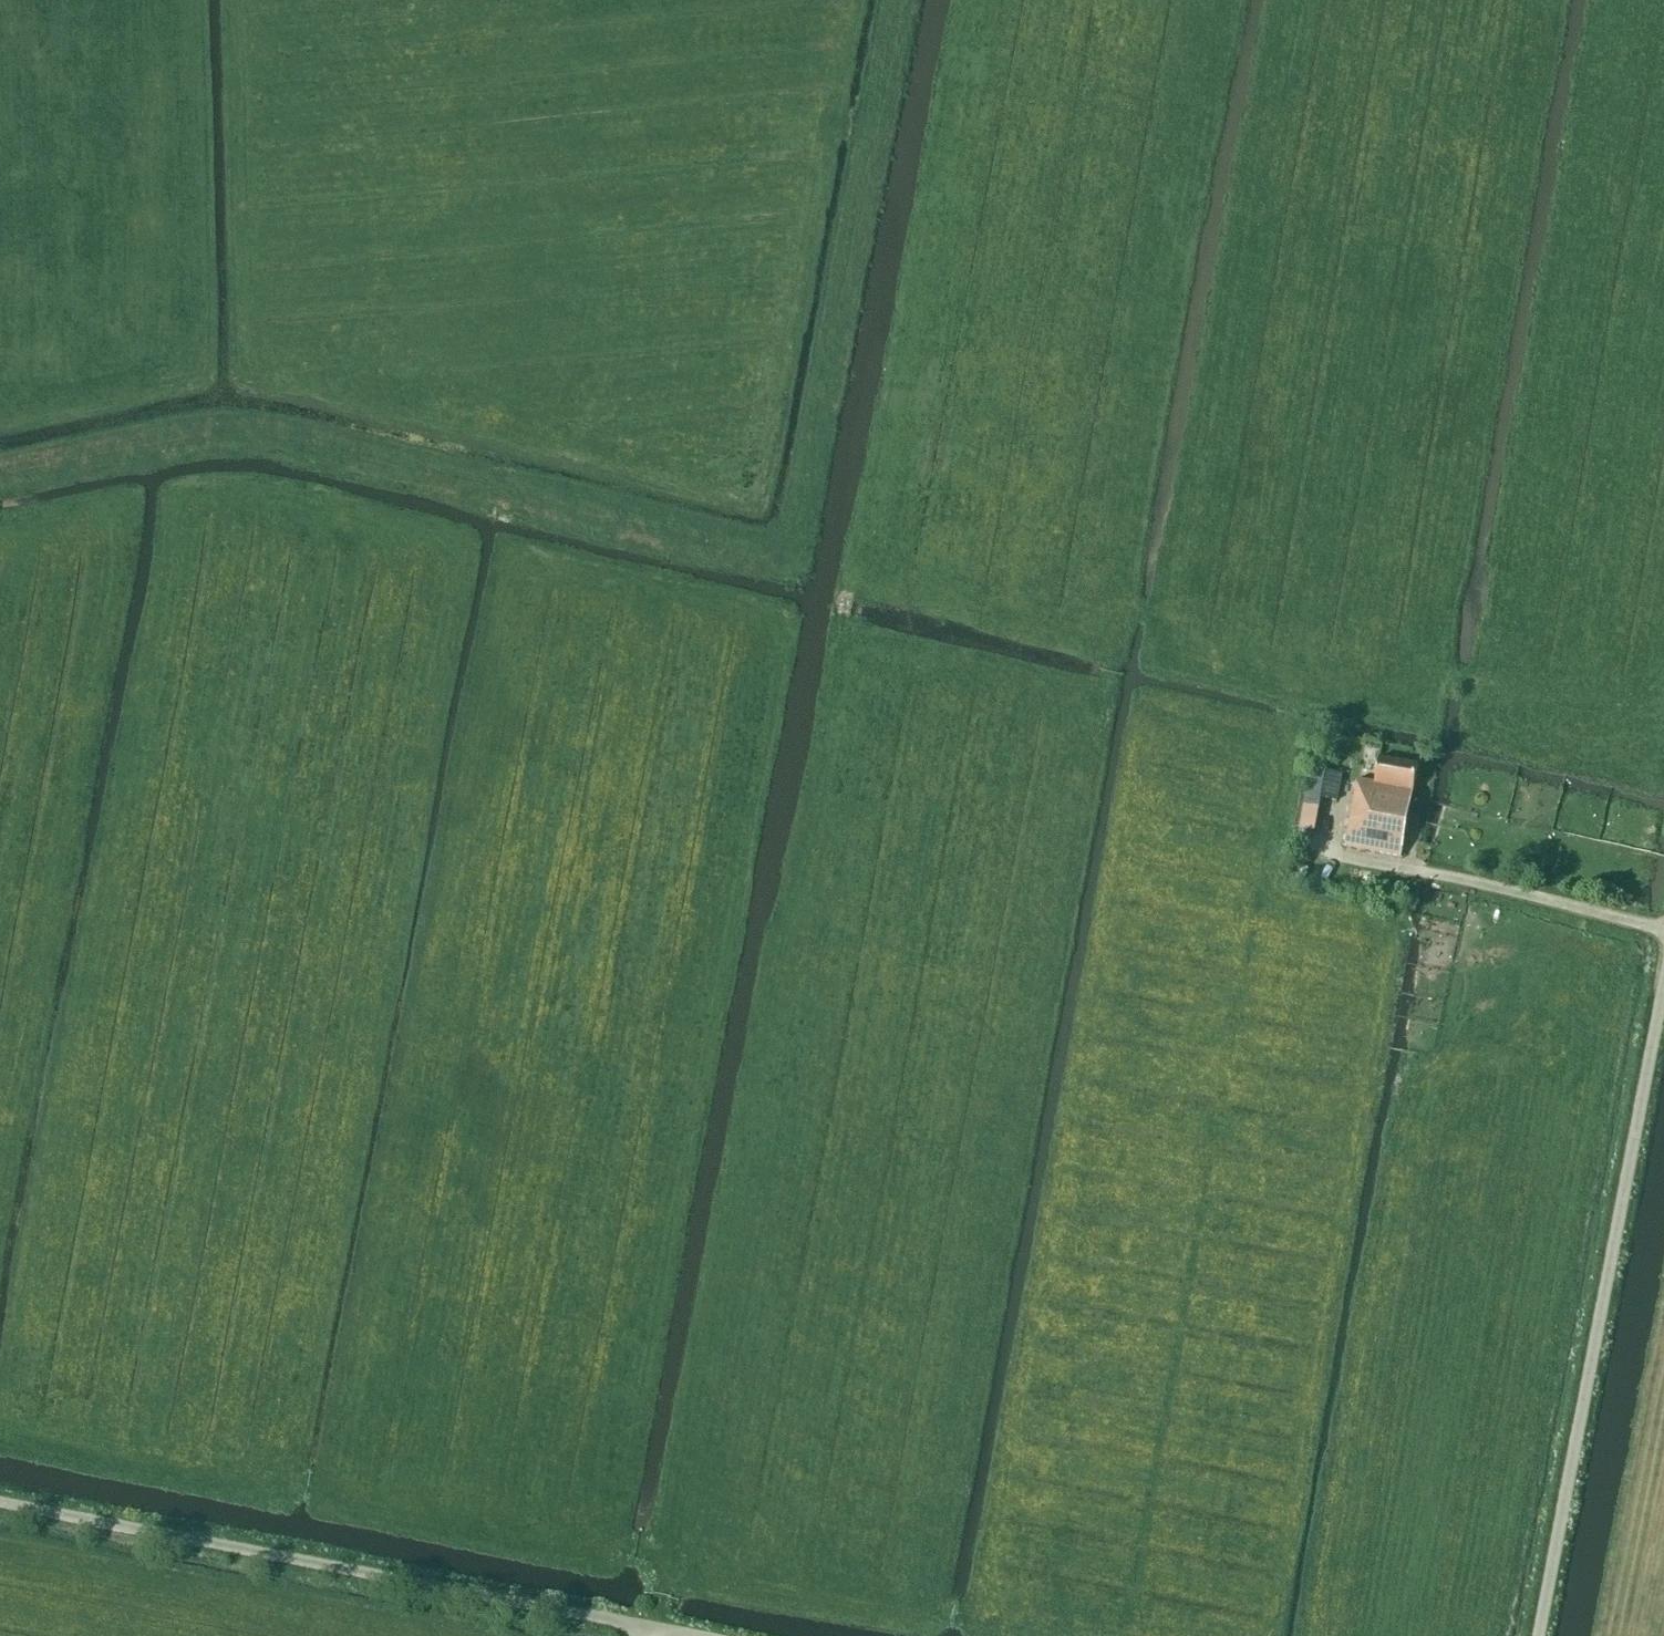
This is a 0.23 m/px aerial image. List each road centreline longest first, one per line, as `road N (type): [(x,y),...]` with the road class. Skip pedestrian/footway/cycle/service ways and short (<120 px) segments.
road 1 (unclassified): [(1663,983),(1538,1635)]
road 2 (unclassified): [(646,1626),(0,1502)]

